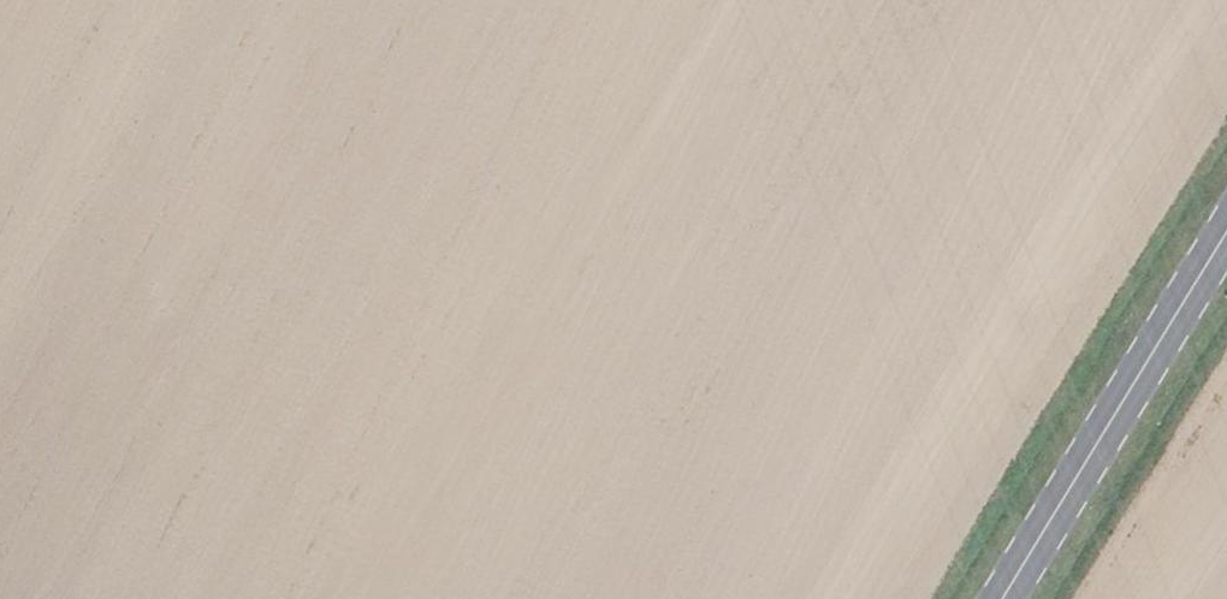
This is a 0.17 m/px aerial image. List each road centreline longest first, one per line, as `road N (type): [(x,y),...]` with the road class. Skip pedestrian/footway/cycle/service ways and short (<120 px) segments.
road 1 (secondary): [(1004,598),(1226,233)]

